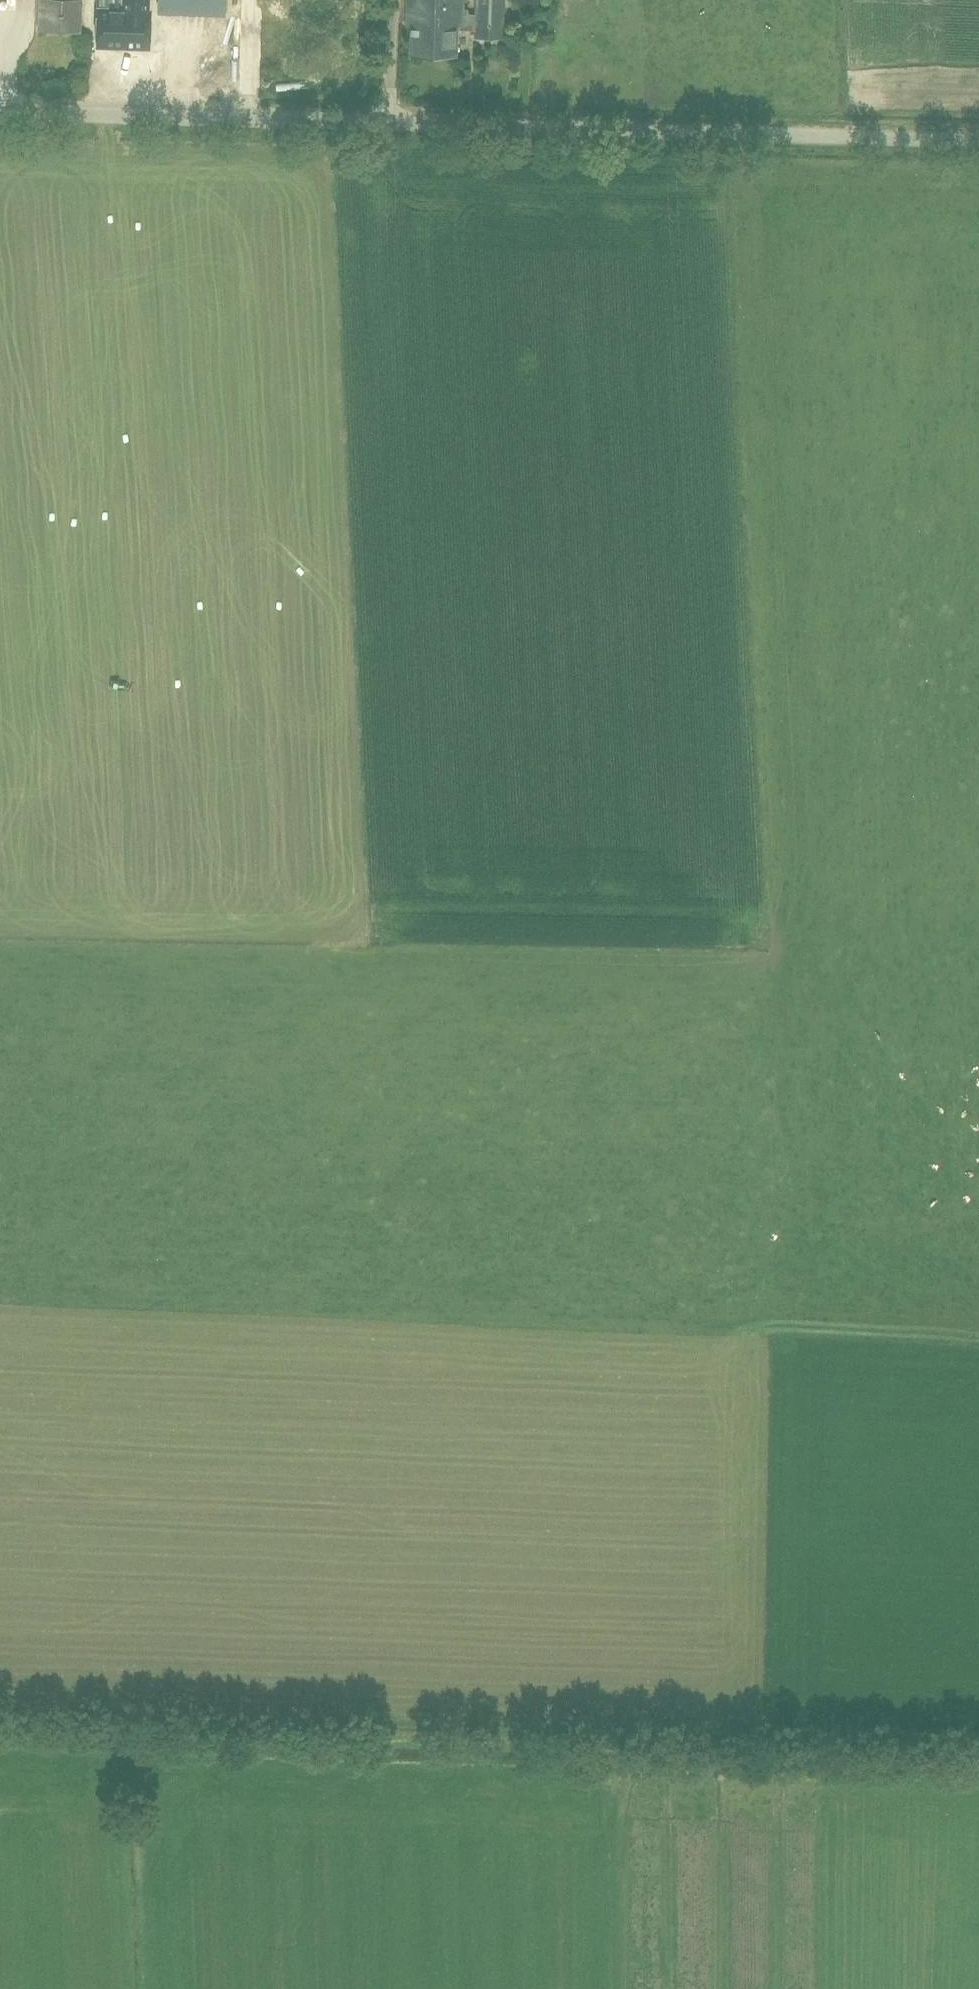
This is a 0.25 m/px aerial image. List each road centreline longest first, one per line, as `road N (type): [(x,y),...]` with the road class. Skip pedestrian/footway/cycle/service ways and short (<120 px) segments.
road 1 (unclassified): [(978,146),(0,116)]
road 2 (track): [(978,1740),(0,1712)]

